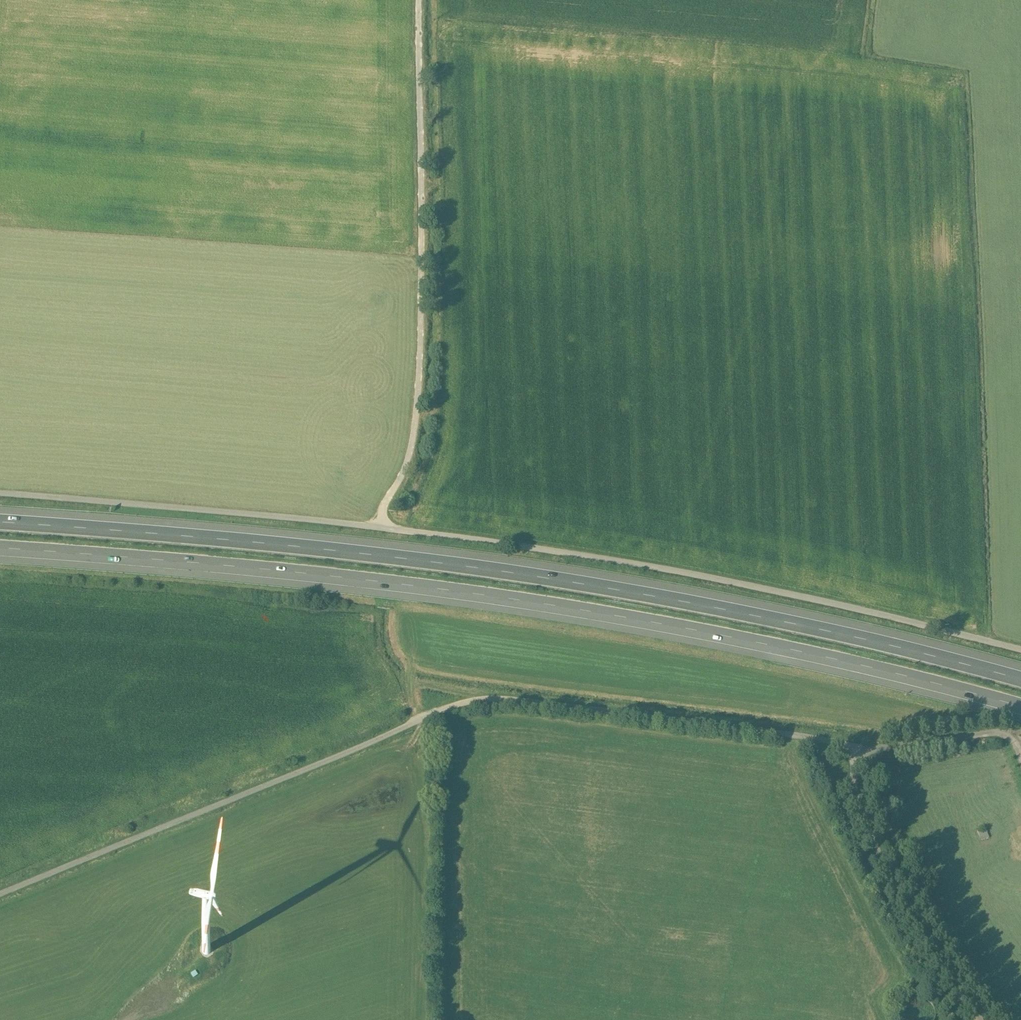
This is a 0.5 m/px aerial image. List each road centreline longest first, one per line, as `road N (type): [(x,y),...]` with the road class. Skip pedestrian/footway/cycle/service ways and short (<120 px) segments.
road 1 (unclassified): [(0,893),(475,699),(825,740),(855,753),(857,801),(906,911),(981,1019)]
road 2 (motorway): [(0,549),(490,593),(742,639),(1020,707)]
road 3 (unclassified): [(1020,652),(716,578),(503,543),(0,495)]
road 4 (motorway): [(1020,671),(770,609),(532,566),(0,515)]
road 5 (track): [(379,527),(410,458),(421,387),(421,0)]

